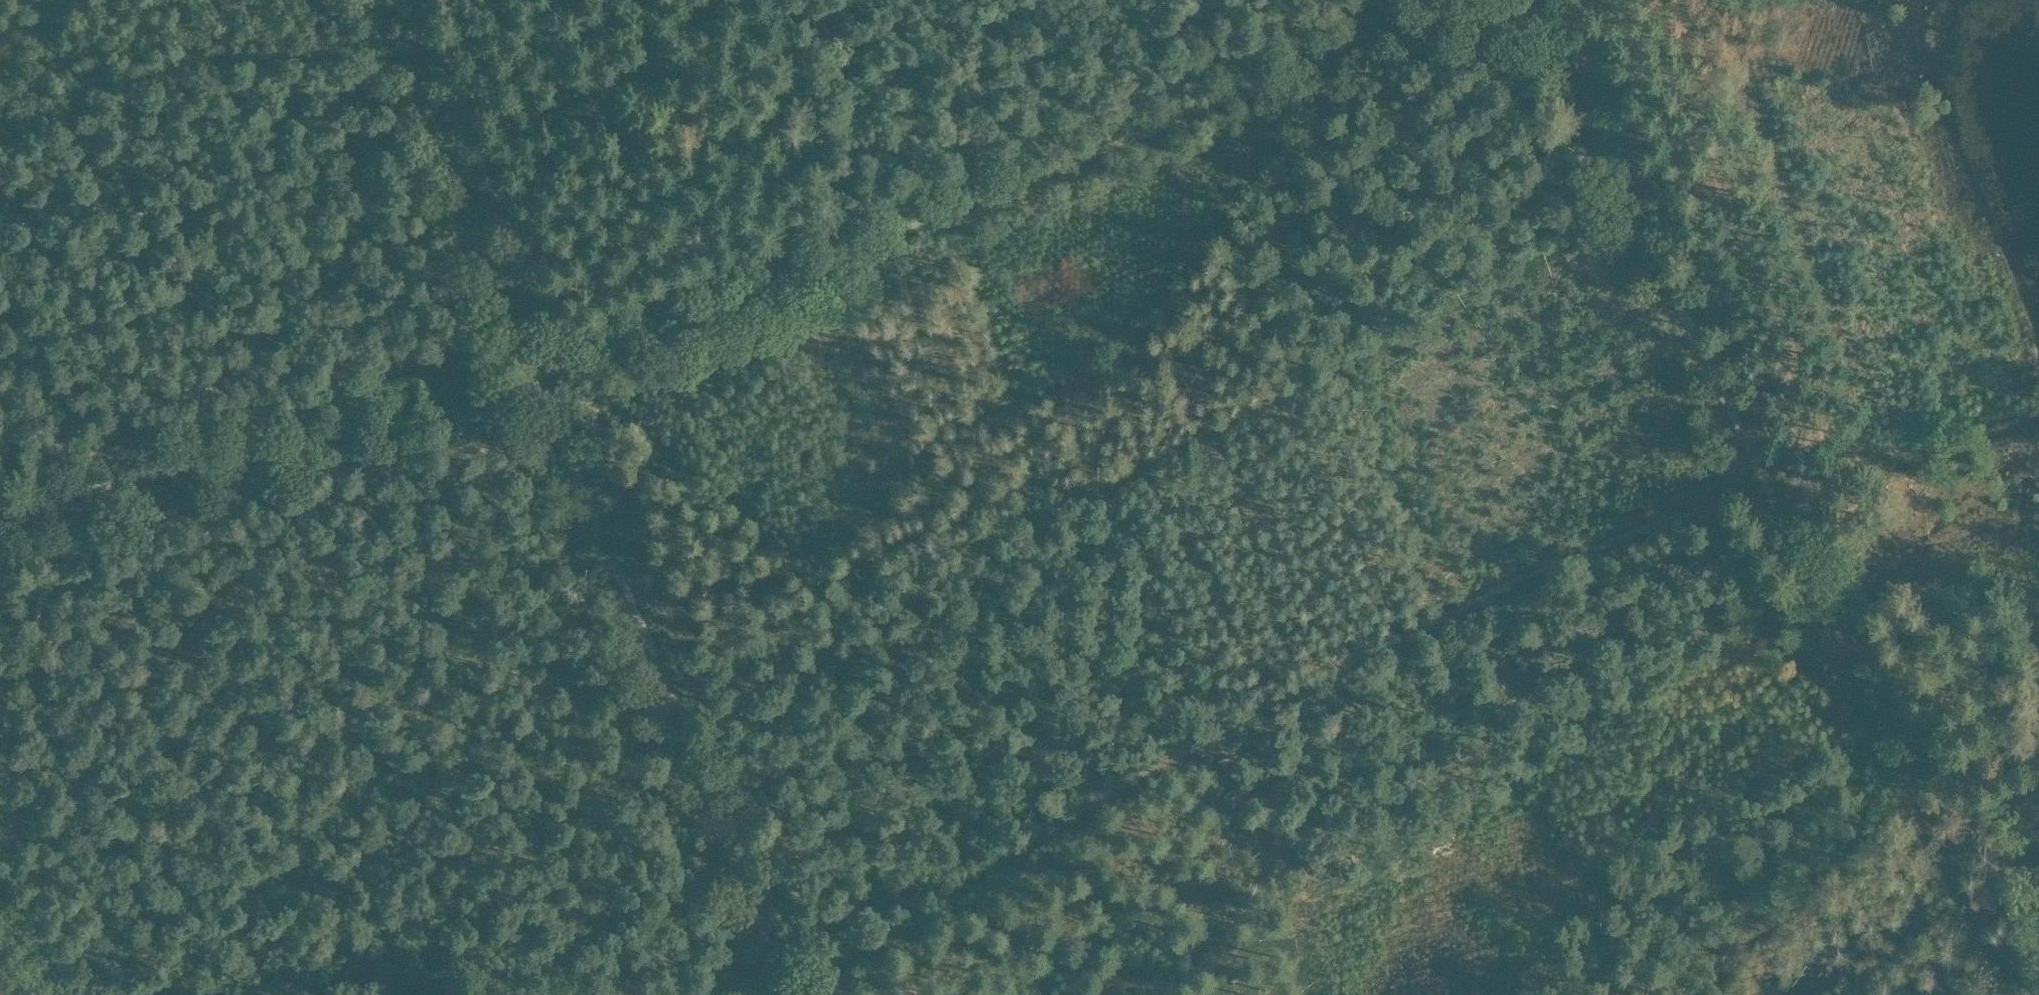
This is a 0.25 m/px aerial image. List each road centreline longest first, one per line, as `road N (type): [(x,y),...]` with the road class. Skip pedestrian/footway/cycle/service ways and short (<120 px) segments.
road 1 (track): [(1480,0),(527,380),(0,512)]
road 2 (track): [(399,0),(527,380),(685,755)]
road 3 (track): [(1768,467),(2010,994)]
road 4 (track): [(1537,0),(1768,467)]
road 5 (track): [(685,755),(768,994)]

